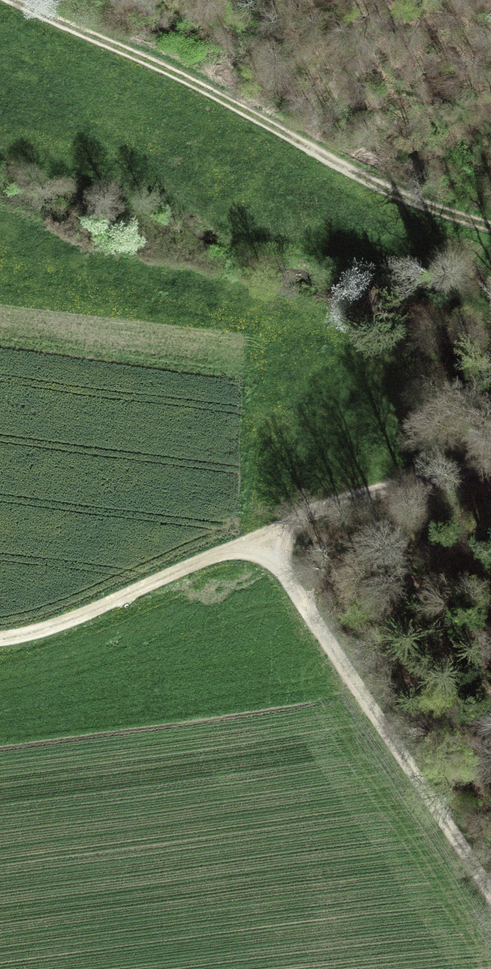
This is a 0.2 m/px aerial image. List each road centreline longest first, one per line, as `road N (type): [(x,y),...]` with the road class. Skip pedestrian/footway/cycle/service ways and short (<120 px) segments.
road 1 (track): [(15,0),(196,83),(372,182),(490,226)]
road 2 (track): [(0,638),(54,626),(328,506),(490,467)]
road 3 (track): [(490,889),(263,535)]

